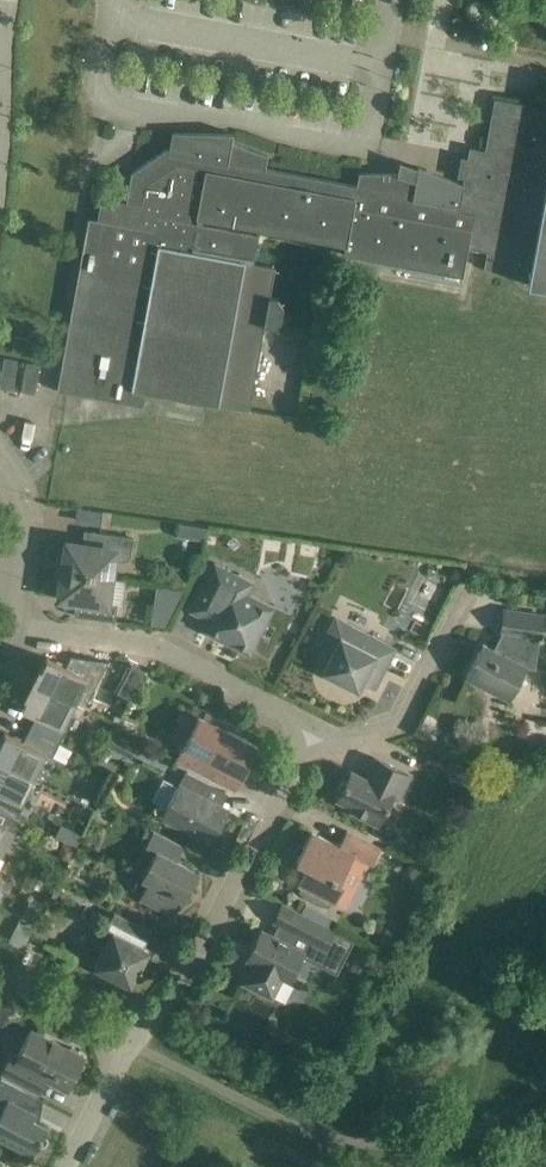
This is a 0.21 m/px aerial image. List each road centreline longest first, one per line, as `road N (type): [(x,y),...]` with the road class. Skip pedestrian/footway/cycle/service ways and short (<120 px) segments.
road 1 (residential): [(132,1046),(184,981),(294,761)]
road 2 (residential): [(287,713),(154,647),(4,625)]
road 3 (residential): [(350,742),(401,723),(468,590)]
road 4 (residential): [(4,625),(19,523),(0,469)]
road 5 (residential): [(132,1046),(0,970)]
road 6 (residential): [(67,1166),(132,1046)]

